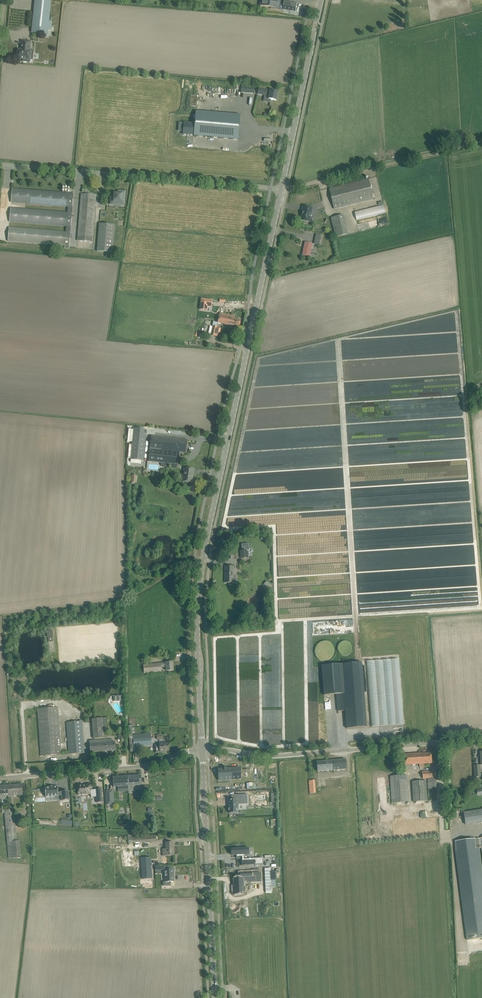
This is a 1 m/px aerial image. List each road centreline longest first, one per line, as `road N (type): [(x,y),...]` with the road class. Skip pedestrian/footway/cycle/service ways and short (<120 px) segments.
road 1 (tertiary): [(203,749),(197,624),(204,556),(281,189)]
road 2 (unclassified): [(281,189),(0,165)]
road 3 (unclassified): [(203,749),(272,756),(481,739)]
road 4 (tertiary): [(214,997),(203,749)]
road 5 (unclassified): [(0,778),(139,767),(203,749)]
road 6 (track): [(287,189),(481,140)]
road 7 (tertiary): [(281,189),(322,0)]

